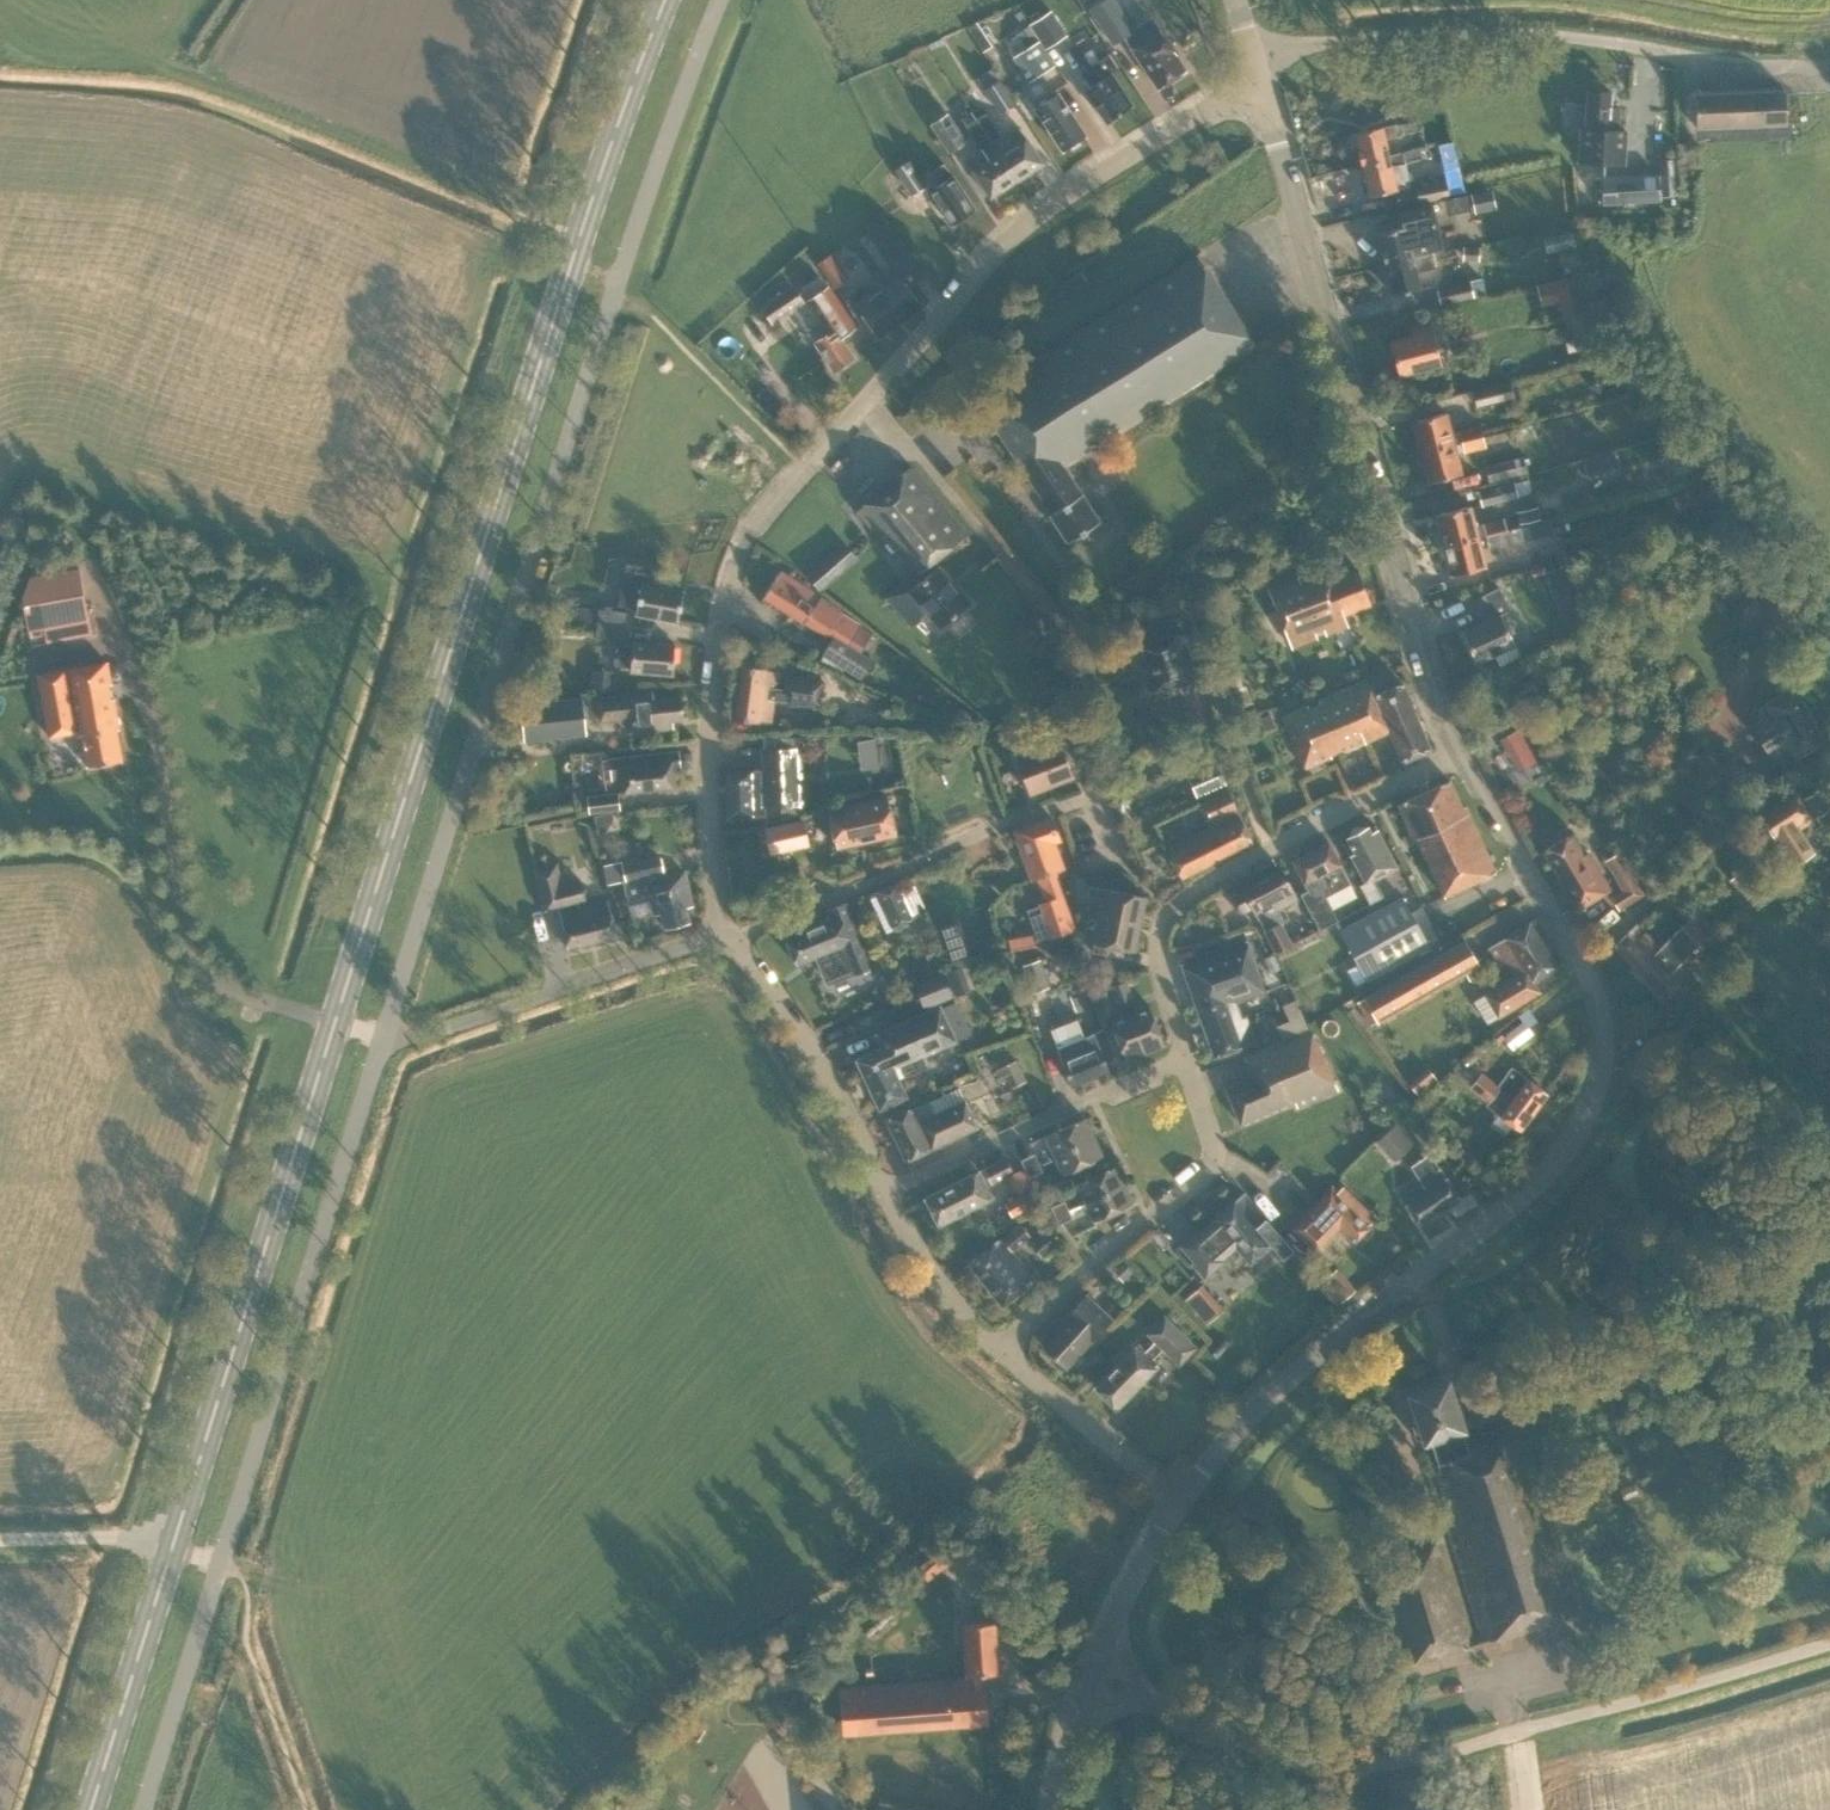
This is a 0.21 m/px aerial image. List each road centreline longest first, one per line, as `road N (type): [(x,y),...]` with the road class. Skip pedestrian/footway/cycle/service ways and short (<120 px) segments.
road 1 (primary): [(89,1809),(603,163),(663,0)]
road 2 (unclassified): [(386,1037),(665,134),(718,0)]
road 3 (unclassified): [(142,1809),(386,1037)]
road 4 (tertiary): [(1180,1500),(1264,1400),(1526,1191),(1564,1149),(1591,1099),(1601,1054),(1601,1019),(1580,964)]
road 5 (tertiary): [(1459,748),(1404,605),(1255,72)]
road 6 (residential): [(732,937),(715,909),(705,749),(732,573),(768,505),(868,397)]
road 7 (residential): [(1824,62),(1701,59),(1522,32),(1423,33),(1300,48),(1255,72)]
road 8 (residential): [(868,397),(1033,218),(1255,72)]
road 9 (residential): [(1183,1057),(1158,975),(1158,935),(1169,910),(1221,872),(1459,748)]
road 10 (unclassified): [(1488,1738),(1391,1760),(1293,1756),(1205,1726),(1094,1663)]
road 11 (residential): [(732,937),(1101,788)]
road 12 (residential): [(1001,1349),(1209,1164),(1211,1144),(1183,1057)]
road 13 (residential): [(386,1037),(445,1029),(732,937)]
road 14 (residential): [(1580,964),(1763,792),(1829,749)]
road 15 (residential): [(887,1190),(1183,1057)]
road 16 (residential): [(887,1190),(781,996),(732,937)]
road 17 (tertiary): [(1580,964),(1459,748)]
road 18 (residential): [(1180,1500),(1001,1349)]
road 19 (residential): [(1000,550),(868,397)]
road 20 (residential): [(1001,1349),(931,1274),(887,1190)]
road 21 (tertiary): [(1094,1663),(1180,1500)]
road 22 (tertiary): [(1053,1809),(1094,1663)]

